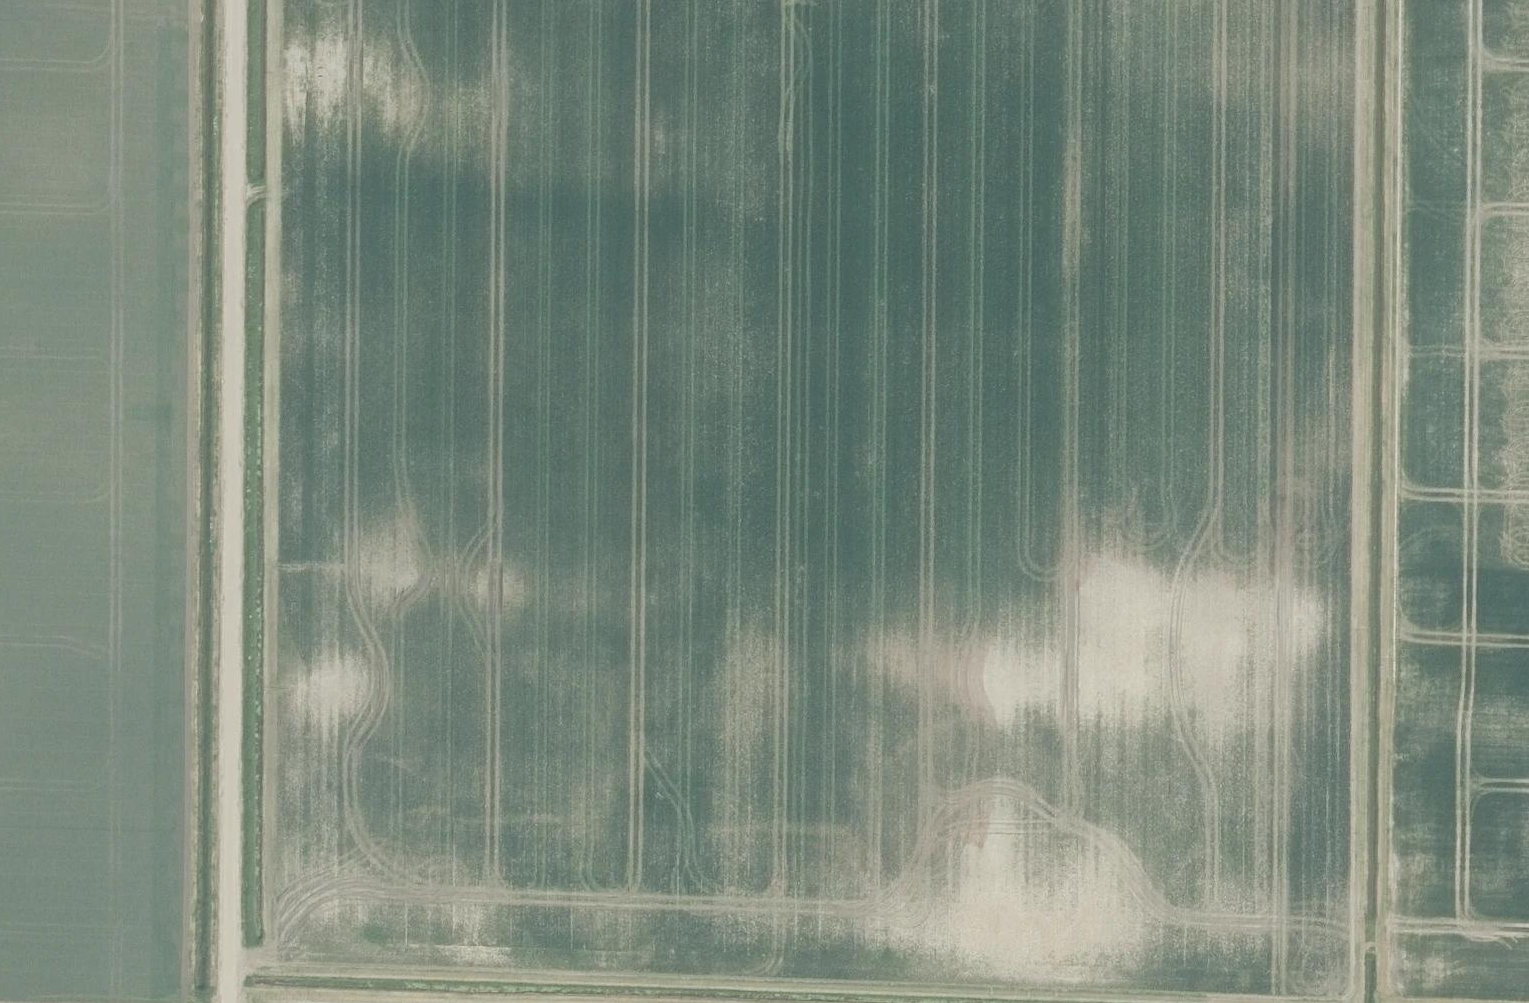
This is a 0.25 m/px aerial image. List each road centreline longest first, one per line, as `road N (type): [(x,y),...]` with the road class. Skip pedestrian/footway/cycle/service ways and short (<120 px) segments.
road 1 (unclassified): [(230,1002),(236,0)]
road 2 (track): [(1396,0),(1389,682)]

